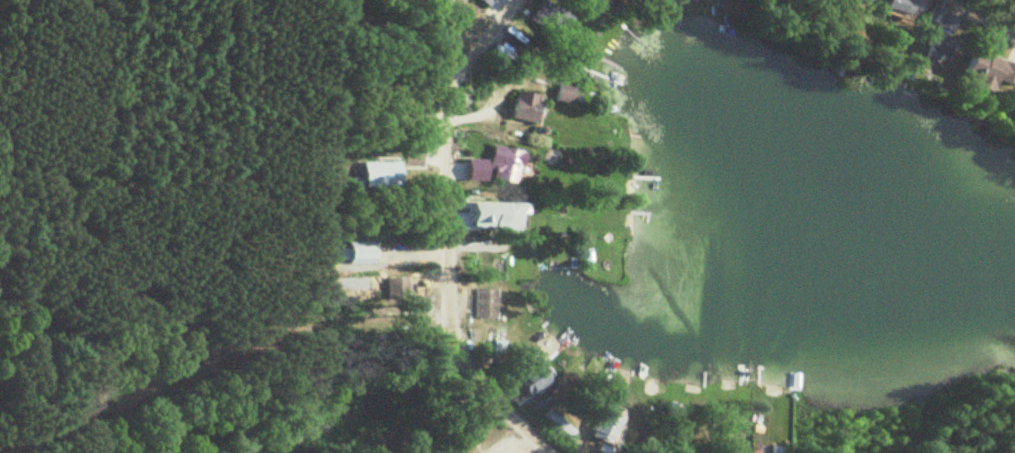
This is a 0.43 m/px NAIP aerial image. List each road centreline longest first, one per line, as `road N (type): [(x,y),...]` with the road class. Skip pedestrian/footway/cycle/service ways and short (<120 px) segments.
road 1 (residential): [(546,452),(454,365),(449,330),(451,81),(514,0)]

